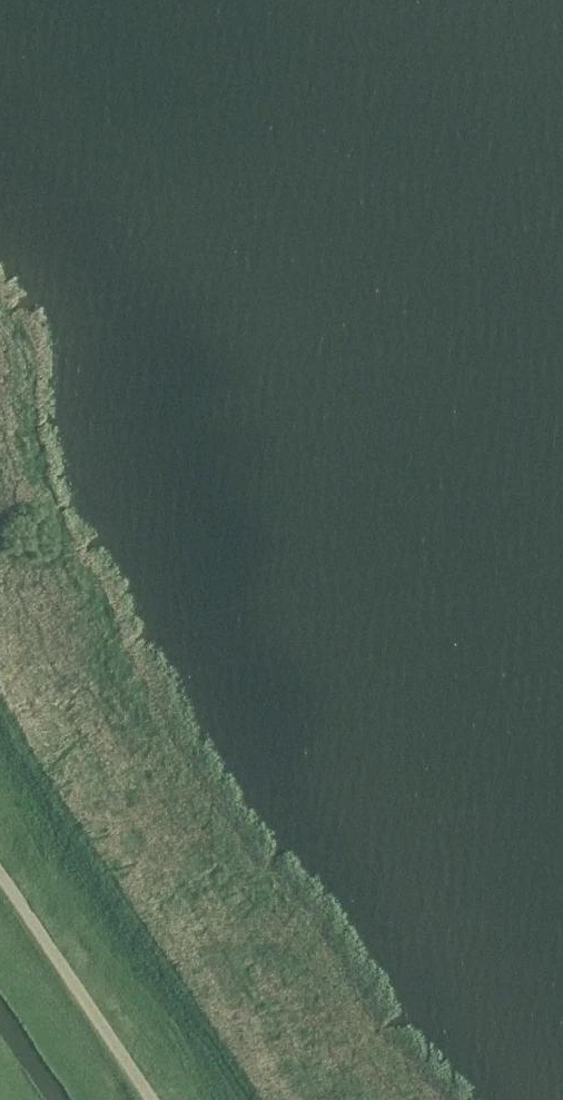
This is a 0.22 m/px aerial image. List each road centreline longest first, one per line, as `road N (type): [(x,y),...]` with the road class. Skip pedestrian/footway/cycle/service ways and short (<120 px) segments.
road 1 (track): [(152,1099),(0,871)]

